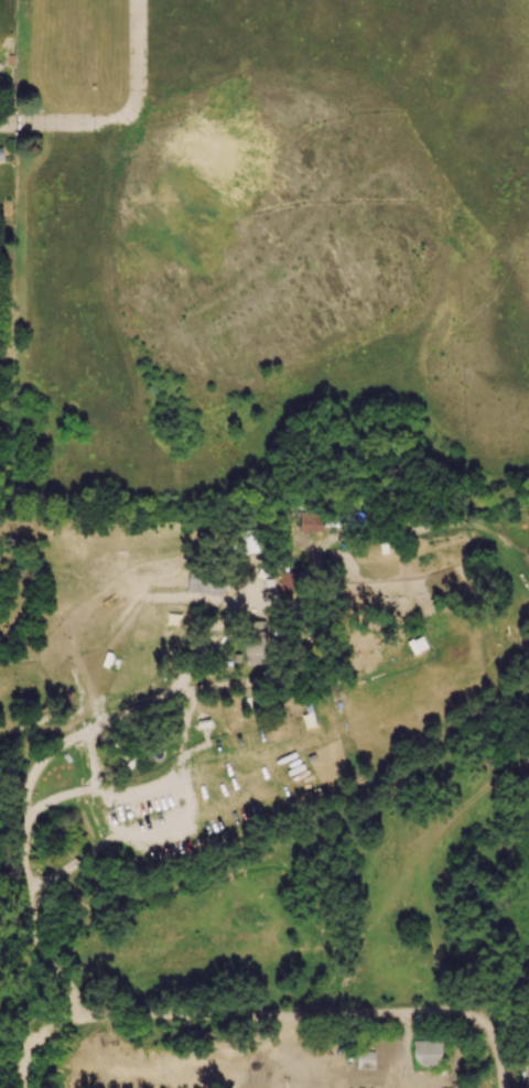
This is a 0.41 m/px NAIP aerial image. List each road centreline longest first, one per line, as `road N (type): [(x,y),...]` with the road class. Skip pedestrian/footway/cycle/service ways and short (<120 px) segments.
road 1 (residential): [(488,1030),(450,1017),(132,1011),(58,1027),(29,1054)]
road 2 (residential): [(129,114),(109,123),(0,123)]

